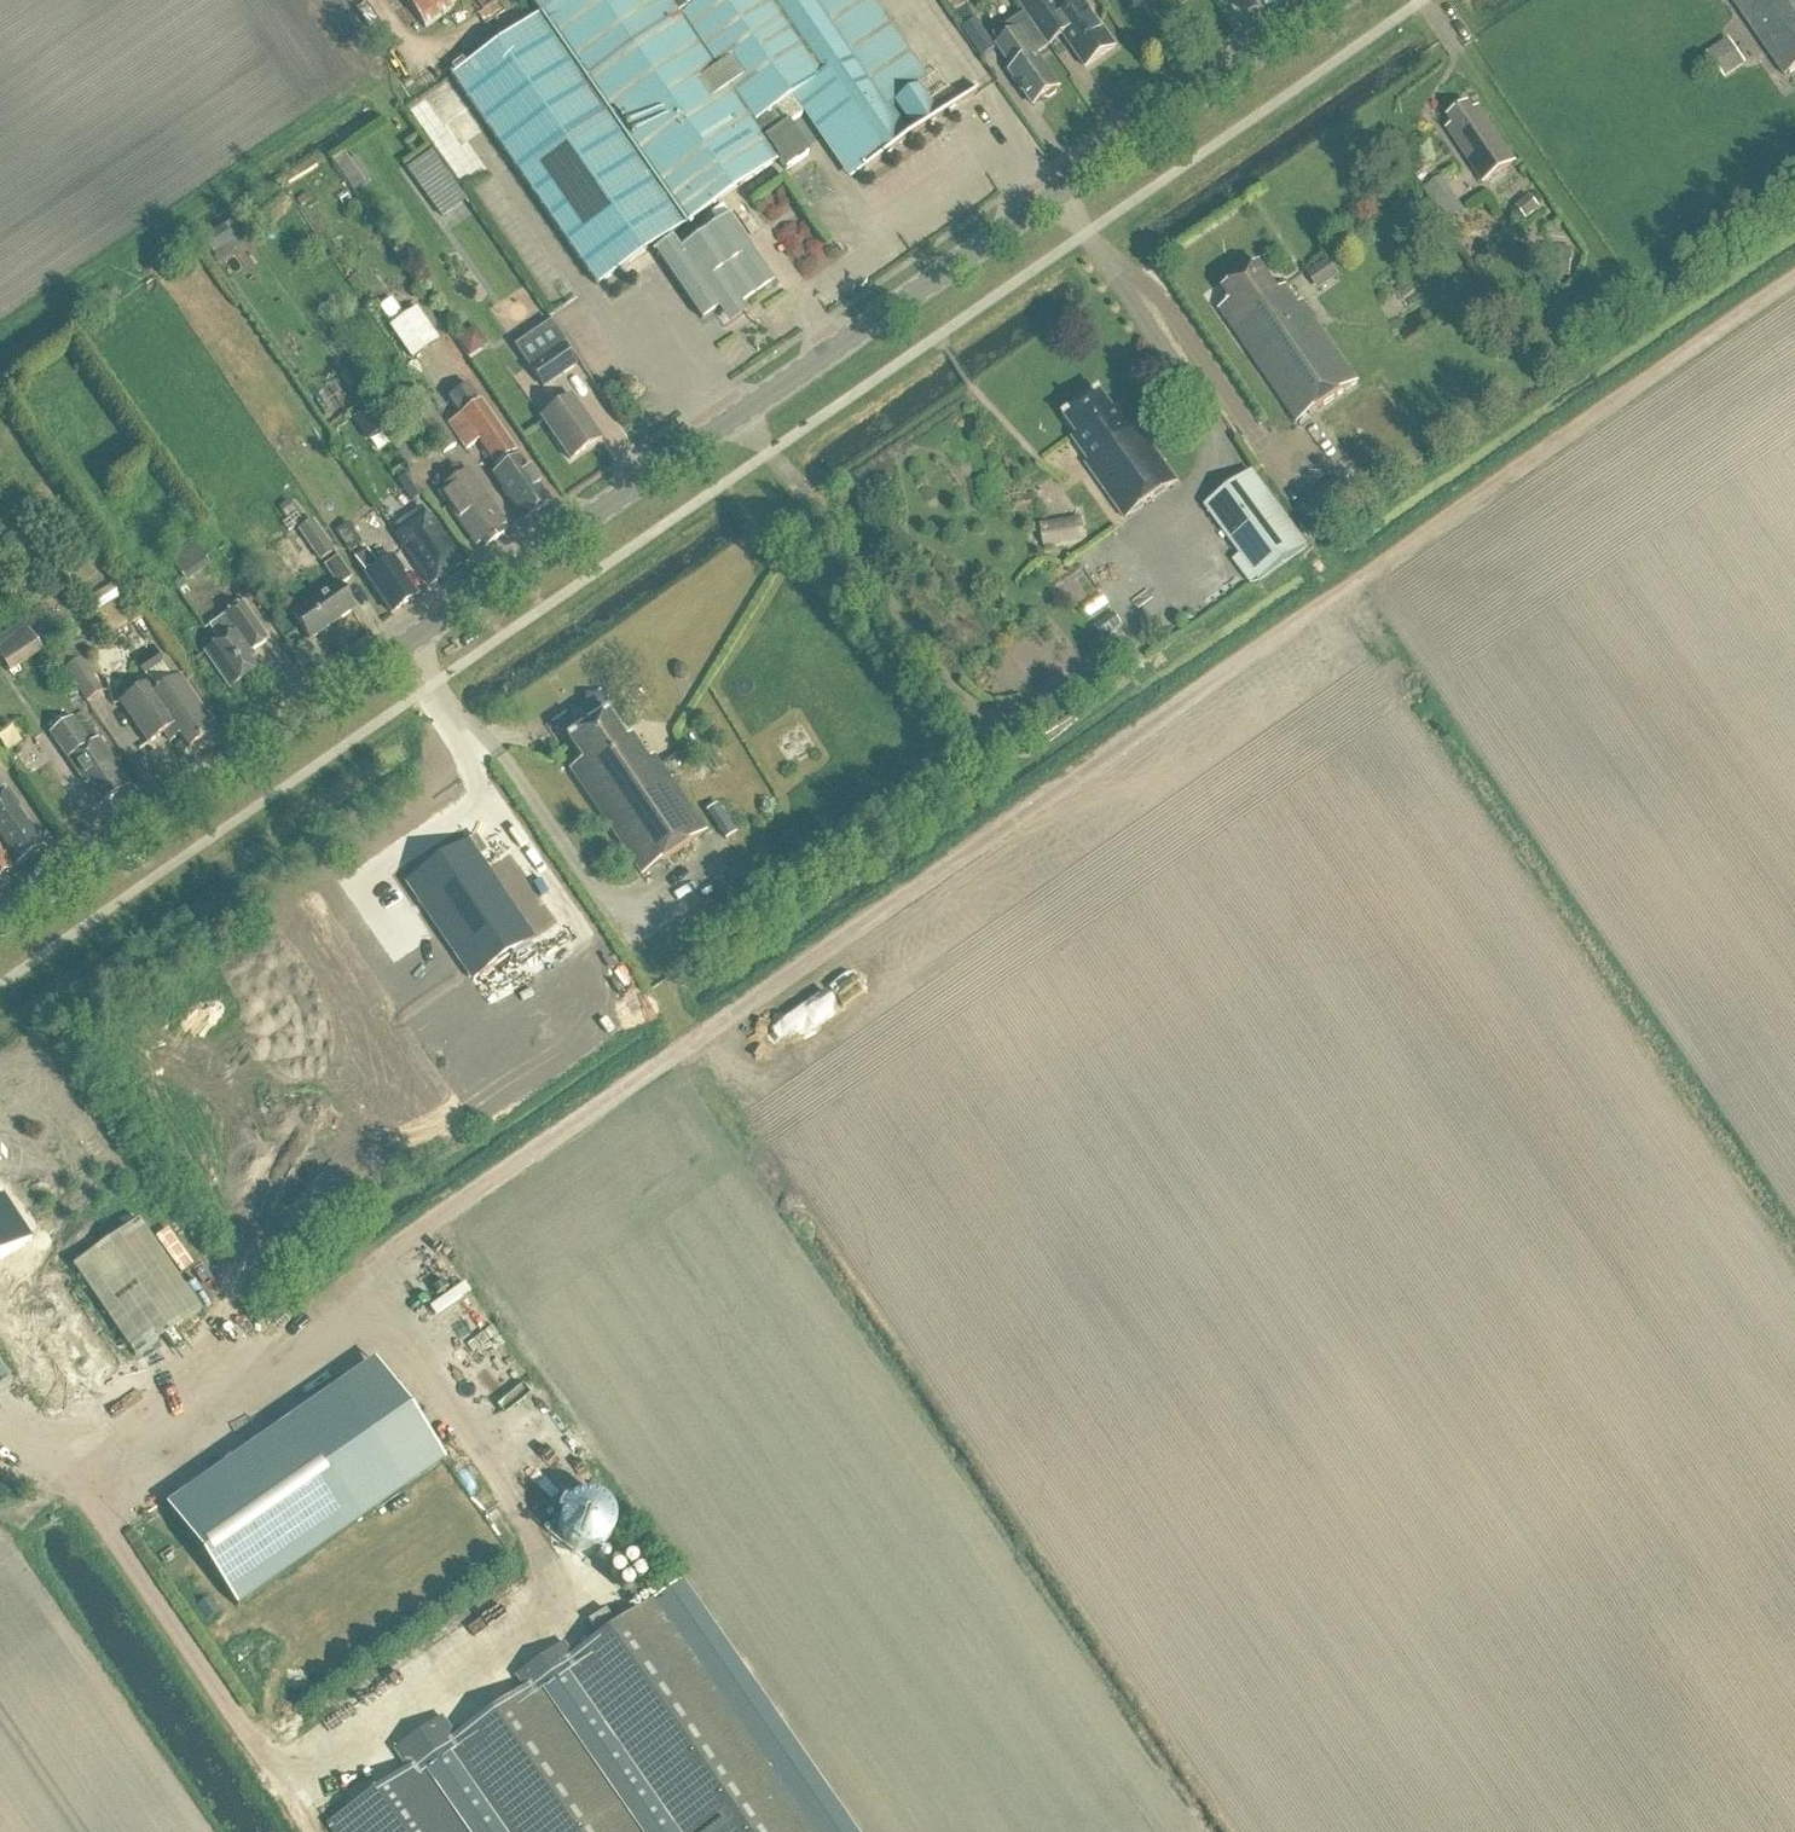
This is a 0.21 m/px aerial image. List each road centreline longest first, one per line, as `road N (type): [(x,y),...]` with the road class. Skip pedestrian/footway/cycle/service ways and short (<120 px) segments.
road 1 (tertiary): [(0,923),(1336,0)]

